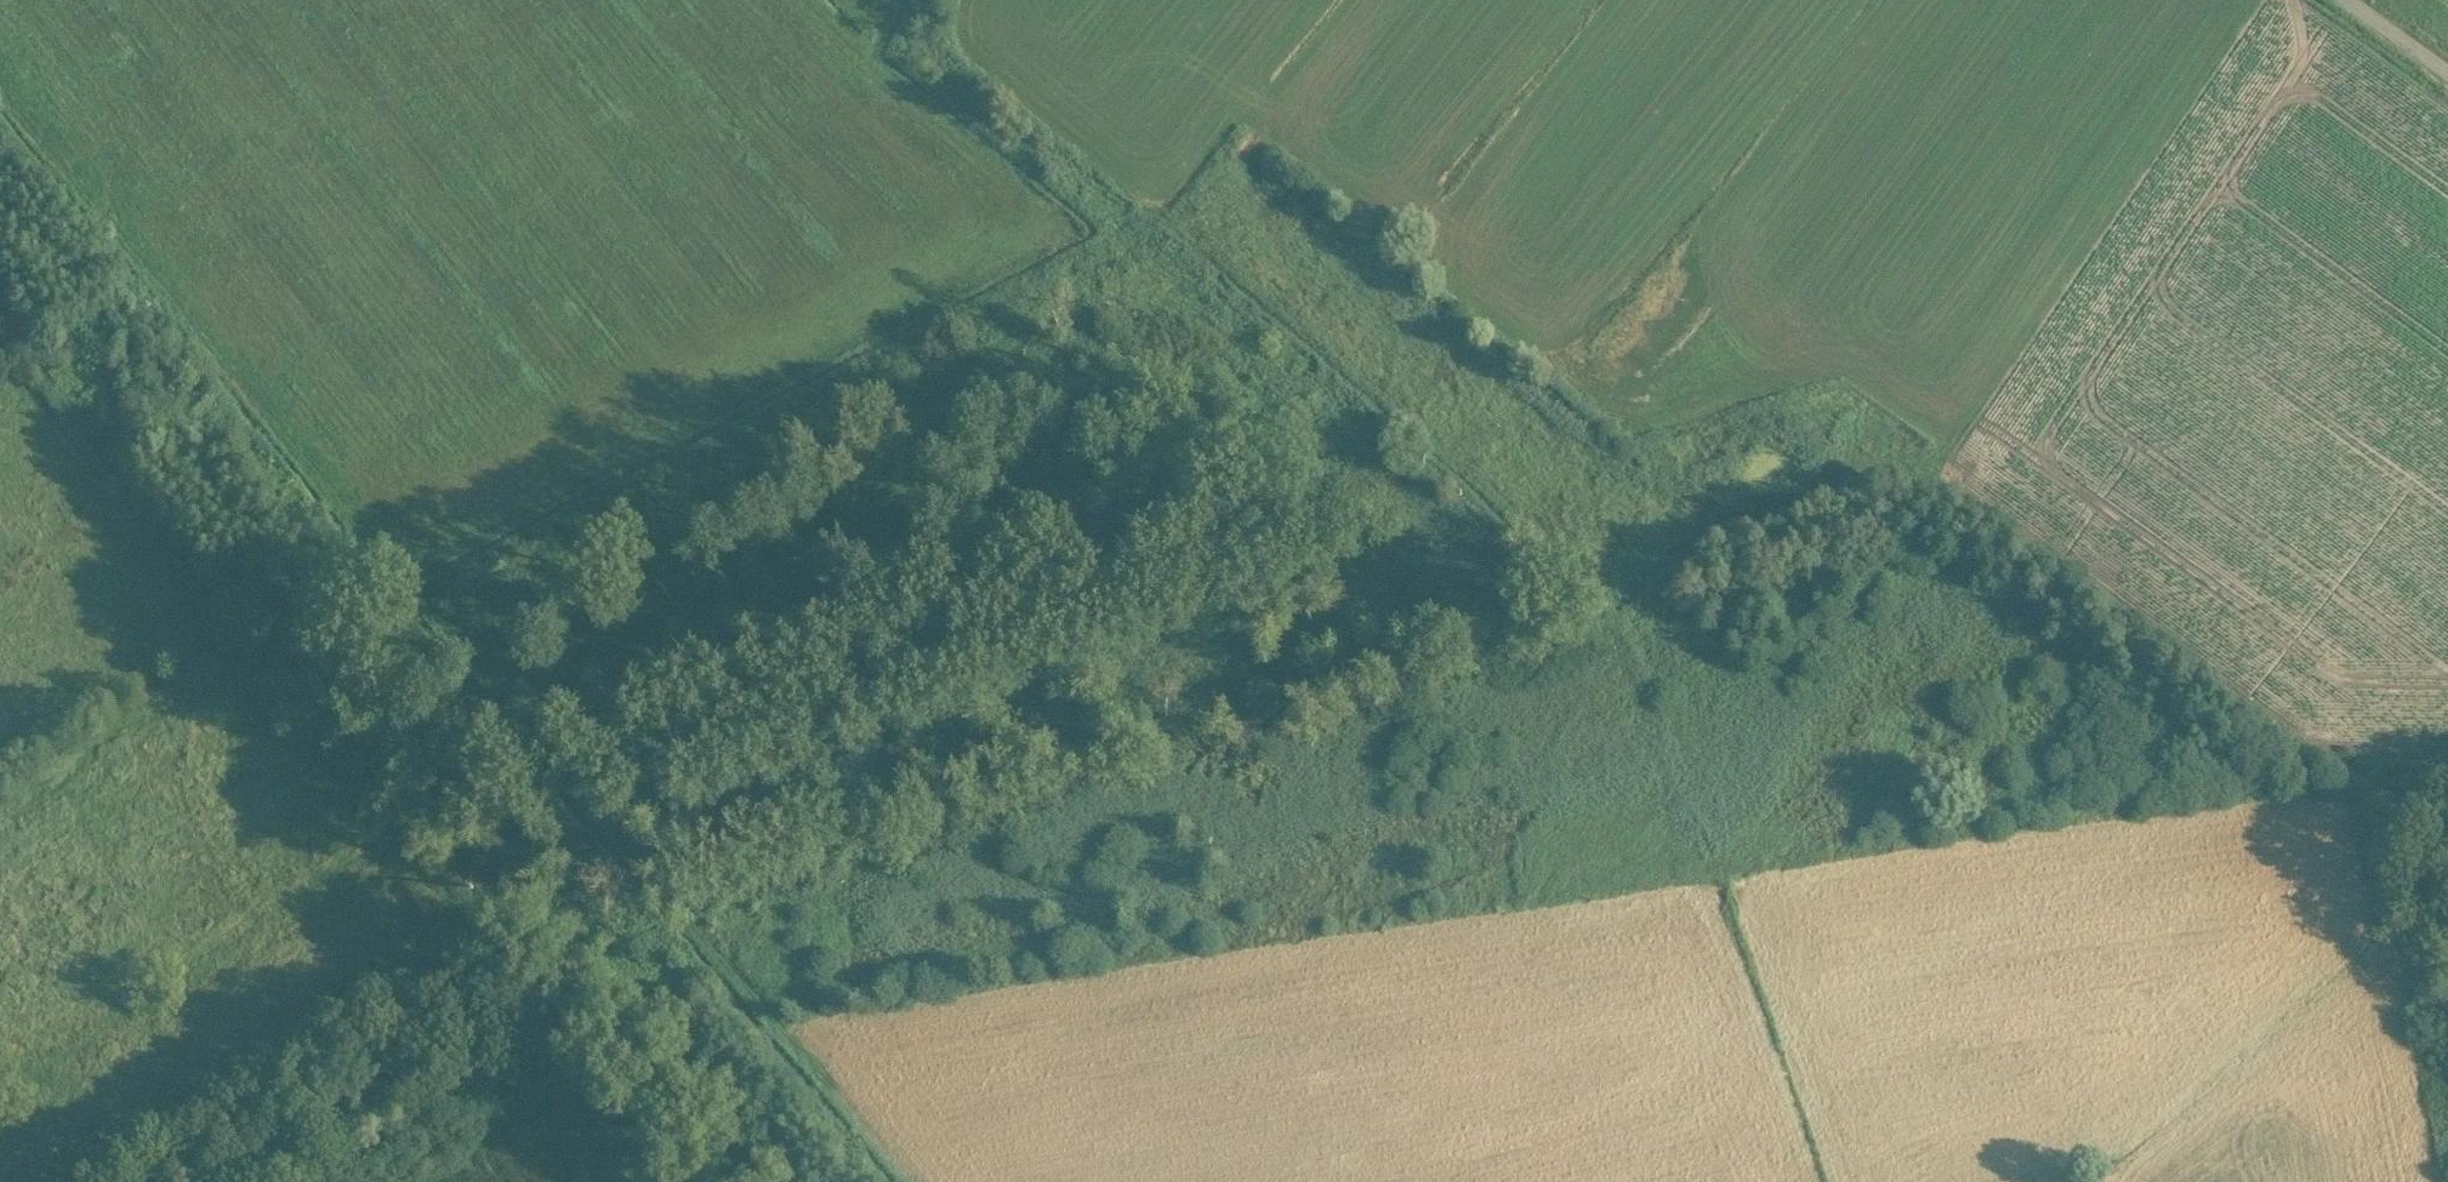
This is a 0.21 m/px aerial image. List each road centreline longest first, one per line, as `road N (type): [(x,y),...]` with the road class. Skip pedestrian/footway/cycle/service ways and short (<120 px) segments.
road 1 (unclassified): [(2447,73),(2349,0)]

